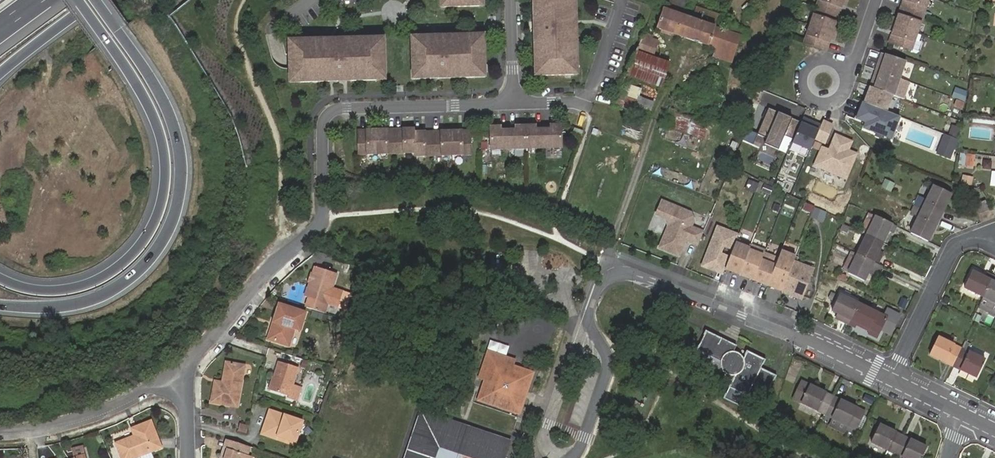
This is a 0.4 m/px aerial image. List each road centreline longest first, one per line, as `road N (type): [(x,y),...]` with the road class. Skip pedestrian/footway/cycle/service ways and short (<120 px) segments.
road 1 (residential): [(570,457),(581,449),(608,373),(590,313),(612,274),(634,274),(892,378)]
road 2 (residential): [(514,103),(329,114),(320,224),(186,366)]
road 3 (motorway): [(0,302),(67,305),(131,280),(171,235),(184,178),(179,123),(150,68),(100,0)]
road 4 (motorway): [(84,8),(153,116),(164,179),(152,222),(117,264),(63,288),(0,272)]
road 5 (residential): [(0,432),(88,416),(186,366)]
road 6 (residential): [(892,378),(955,244),(971,237)]
road 7 (residential): [(844,69),(840,98),(809,98),(804,69),(836,61)]

